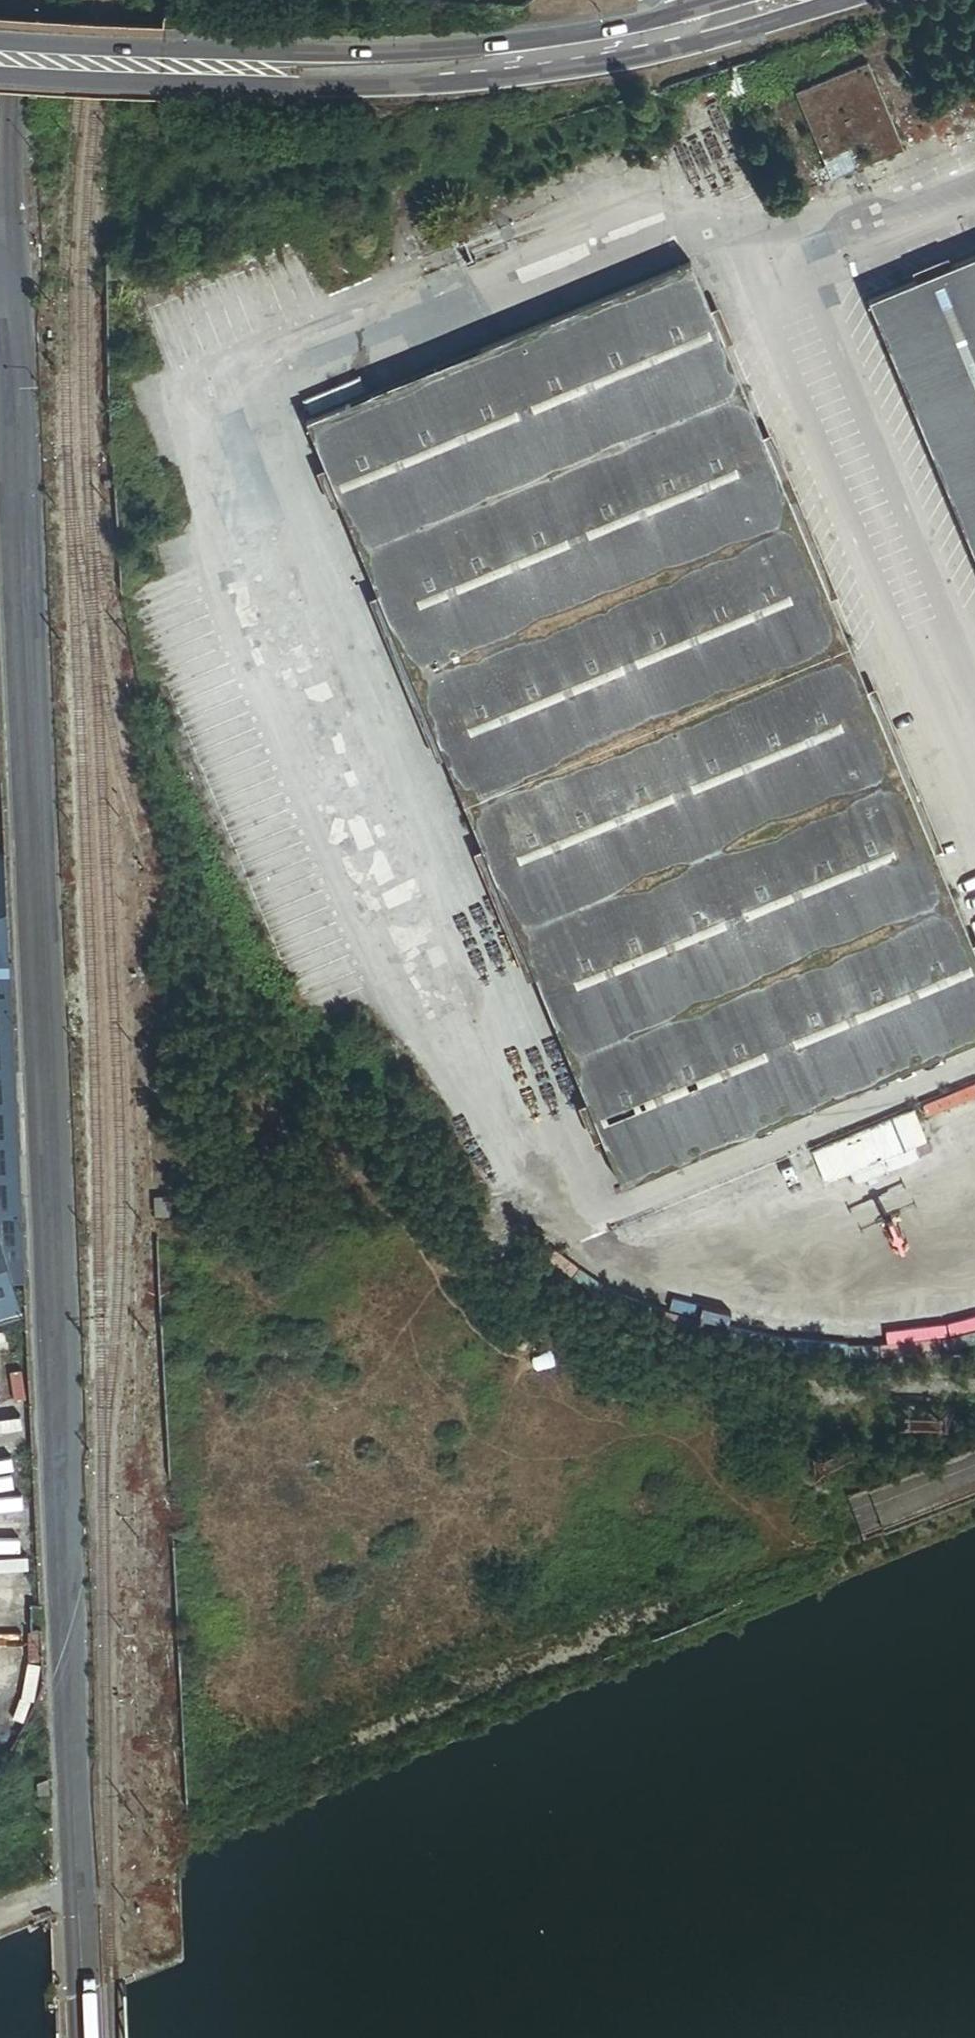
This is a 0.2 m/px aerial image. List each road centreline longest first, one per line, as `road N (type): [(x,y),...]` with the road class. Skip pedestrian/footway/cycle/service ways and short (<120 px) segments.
road 1 (tertiary): [(8,305),(85,2037)]
road 2 (secondary): [(700,25),(435,68),(0,54)]
road 3 (tertiary): [(7,237),(17,0)]

